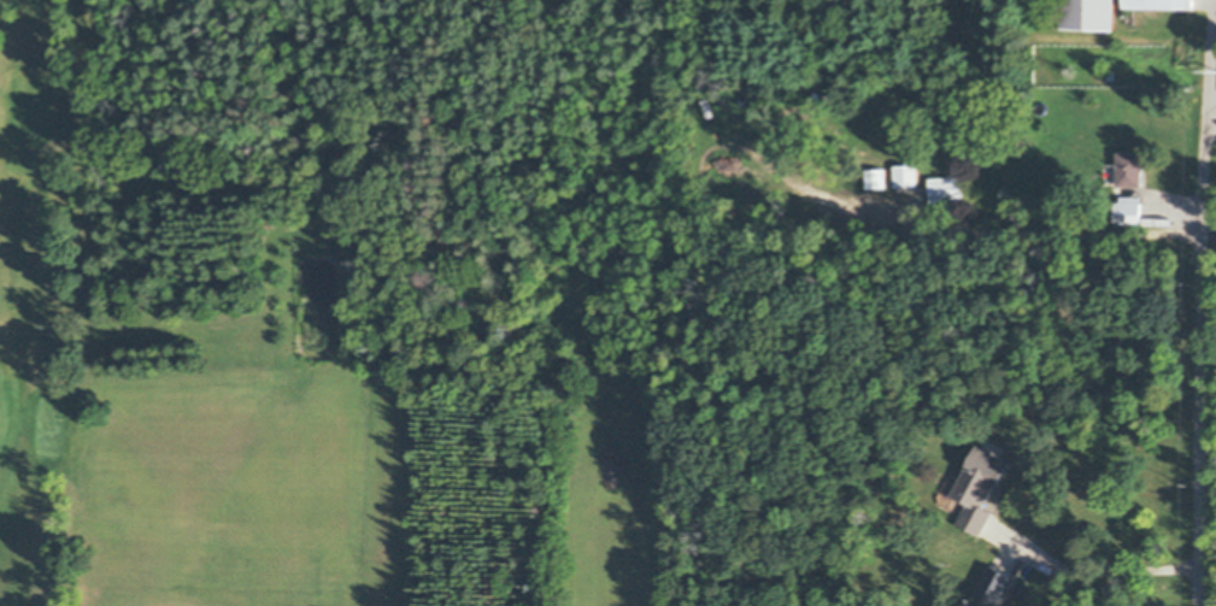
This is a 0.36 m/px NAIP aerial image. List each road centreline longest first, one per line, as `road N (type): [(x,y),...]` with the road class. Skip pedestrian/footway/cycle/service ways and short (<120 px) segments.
road 1 (residential): [(1200,605),(1208,152),(1215,128)]

